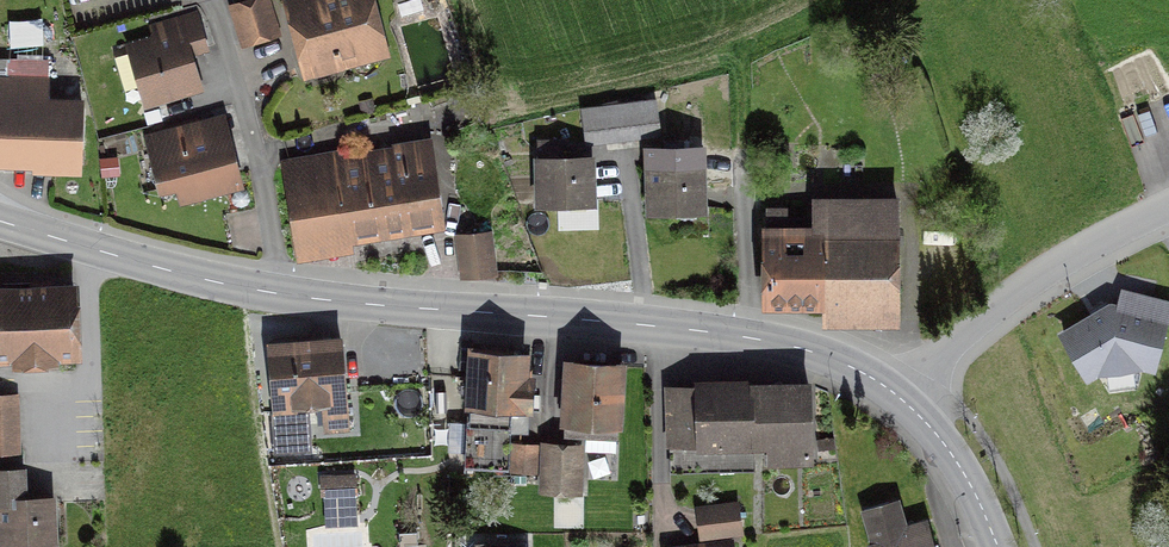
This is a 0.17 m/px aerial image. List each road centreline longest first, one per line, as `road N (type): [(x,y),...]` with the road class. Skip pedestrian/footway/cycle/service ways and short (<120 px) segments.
road 1 (secondary): [(0,220),(193,276),(321,300),(674,327),(780,344),(830,359),(901,401)]
road 2 (residential): [(901,401),(958,334),(1080,248),(1168,211)]
road 3 (secondary): [(901,401),(956,461),(998,546)]

